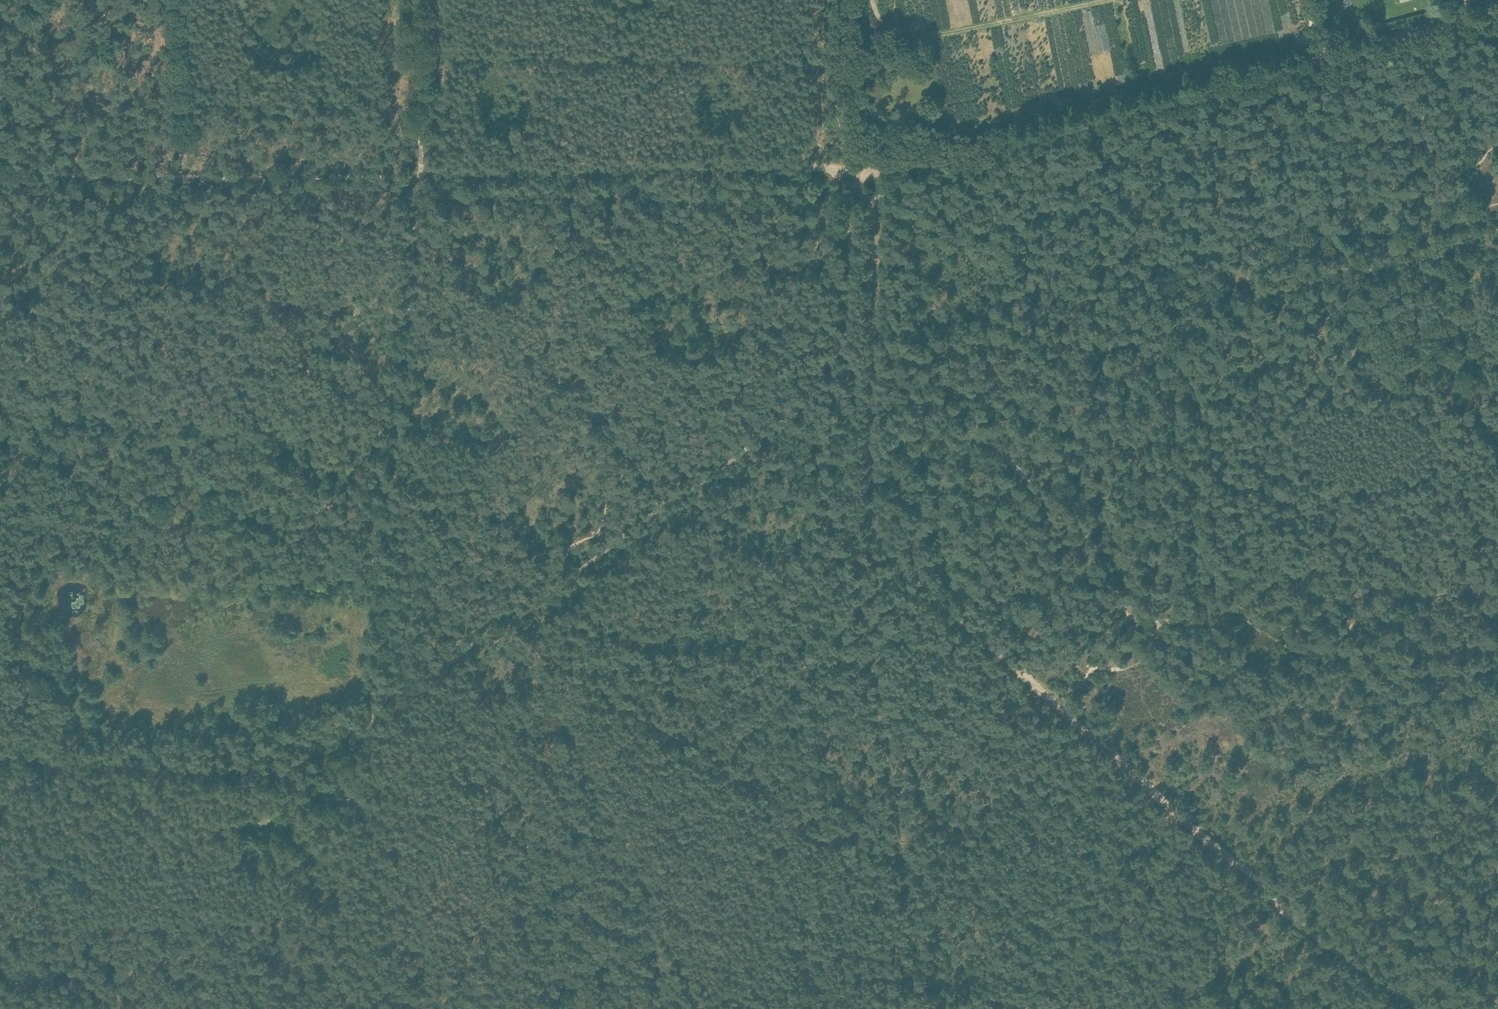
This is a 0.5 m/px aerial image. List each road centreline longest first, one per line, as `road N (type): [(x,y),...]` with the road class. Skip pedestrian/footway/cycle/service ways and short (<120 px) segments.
road 1 (track): [(835,169),(722,164),(0,178)]
road 2 (track): [(1320,55),(871,168),(835,169)]
road 3 (track): [(1497,4),(1320,55)]

